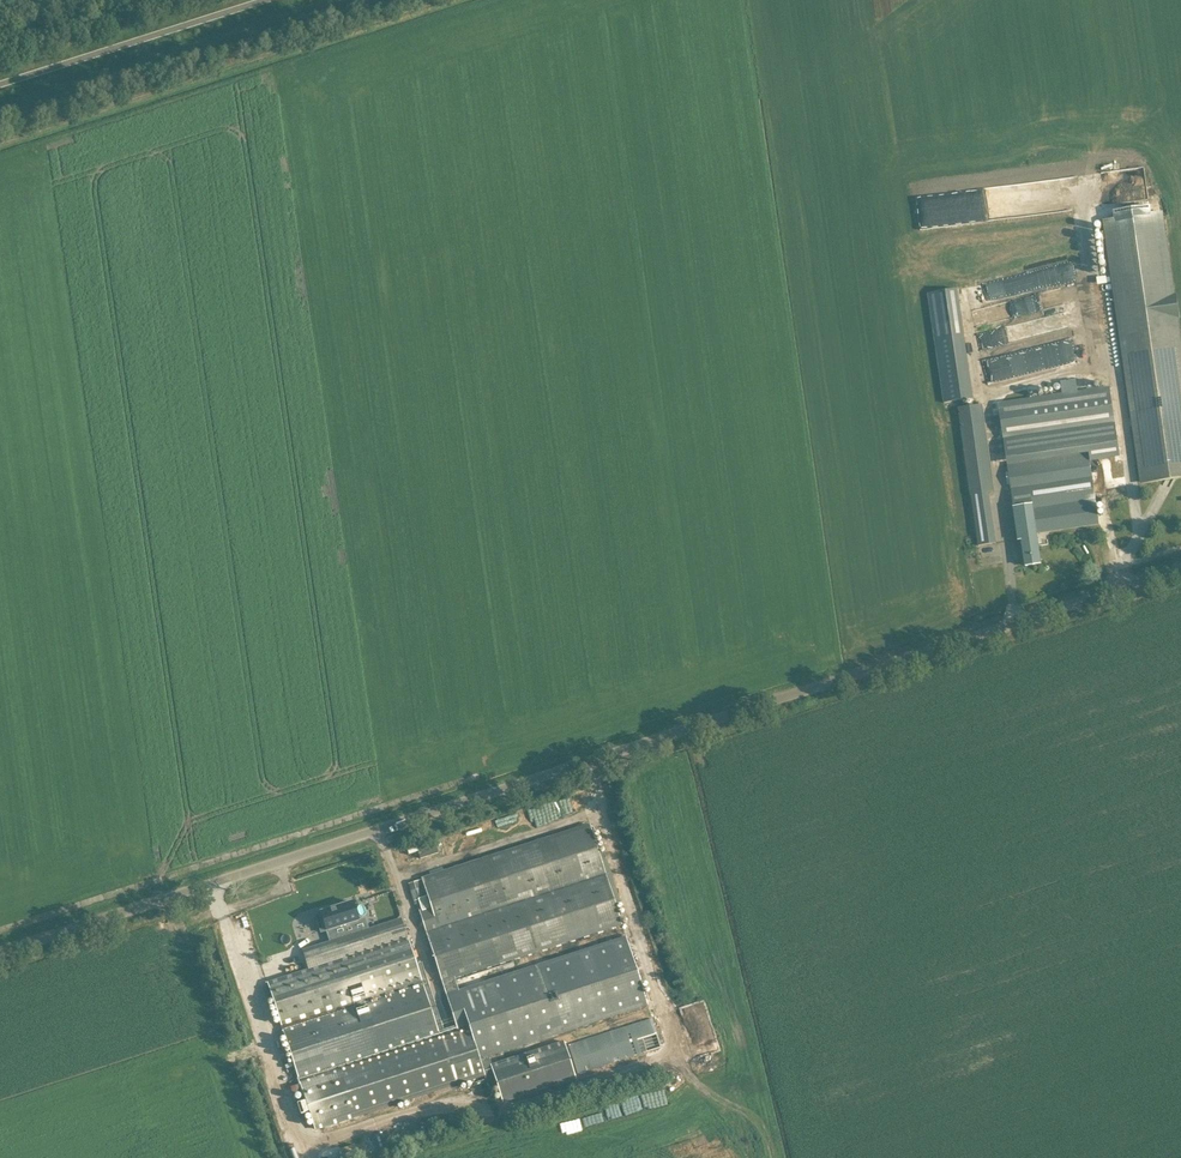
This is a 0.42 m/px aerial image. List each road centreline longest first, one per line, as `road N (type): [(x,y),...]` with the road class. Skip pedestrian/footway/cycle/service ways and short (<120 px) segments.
road 1 (unclassified): [(0,953),(1180,571)]
road 2 (unclassified): [(274,0),(0,86)]

